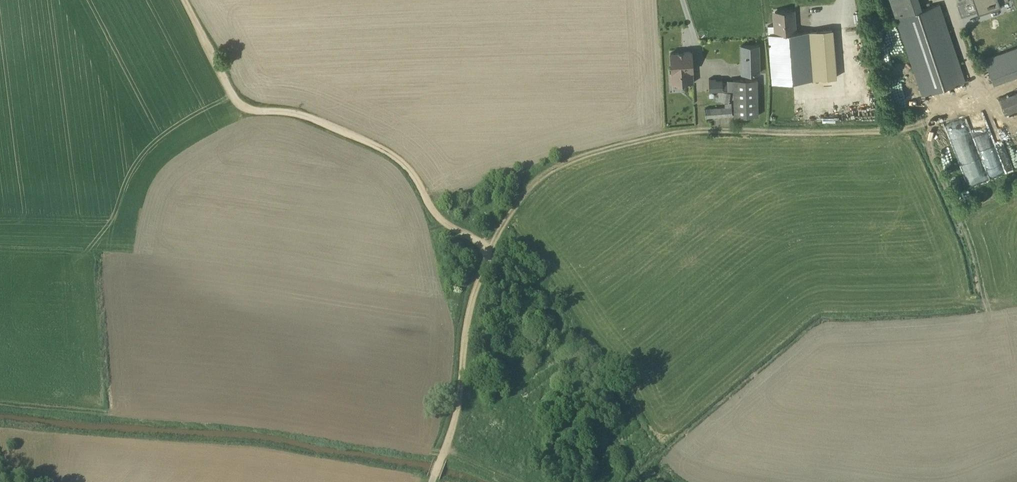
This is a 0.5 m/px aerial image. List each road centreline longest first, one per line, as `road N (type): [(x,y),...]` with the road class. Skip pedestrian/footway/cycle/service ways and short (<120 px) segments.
road 1 (track): [(952,0),(977,106),(882,132),(695,130),(649,139),(557,168),(532,185),(489,250)]
road 2 (track): [(184,0),(238,103),(299,114),(399,161),(433,213),(489,250)]
road 3 (track): [(489,250),(442,458)]

